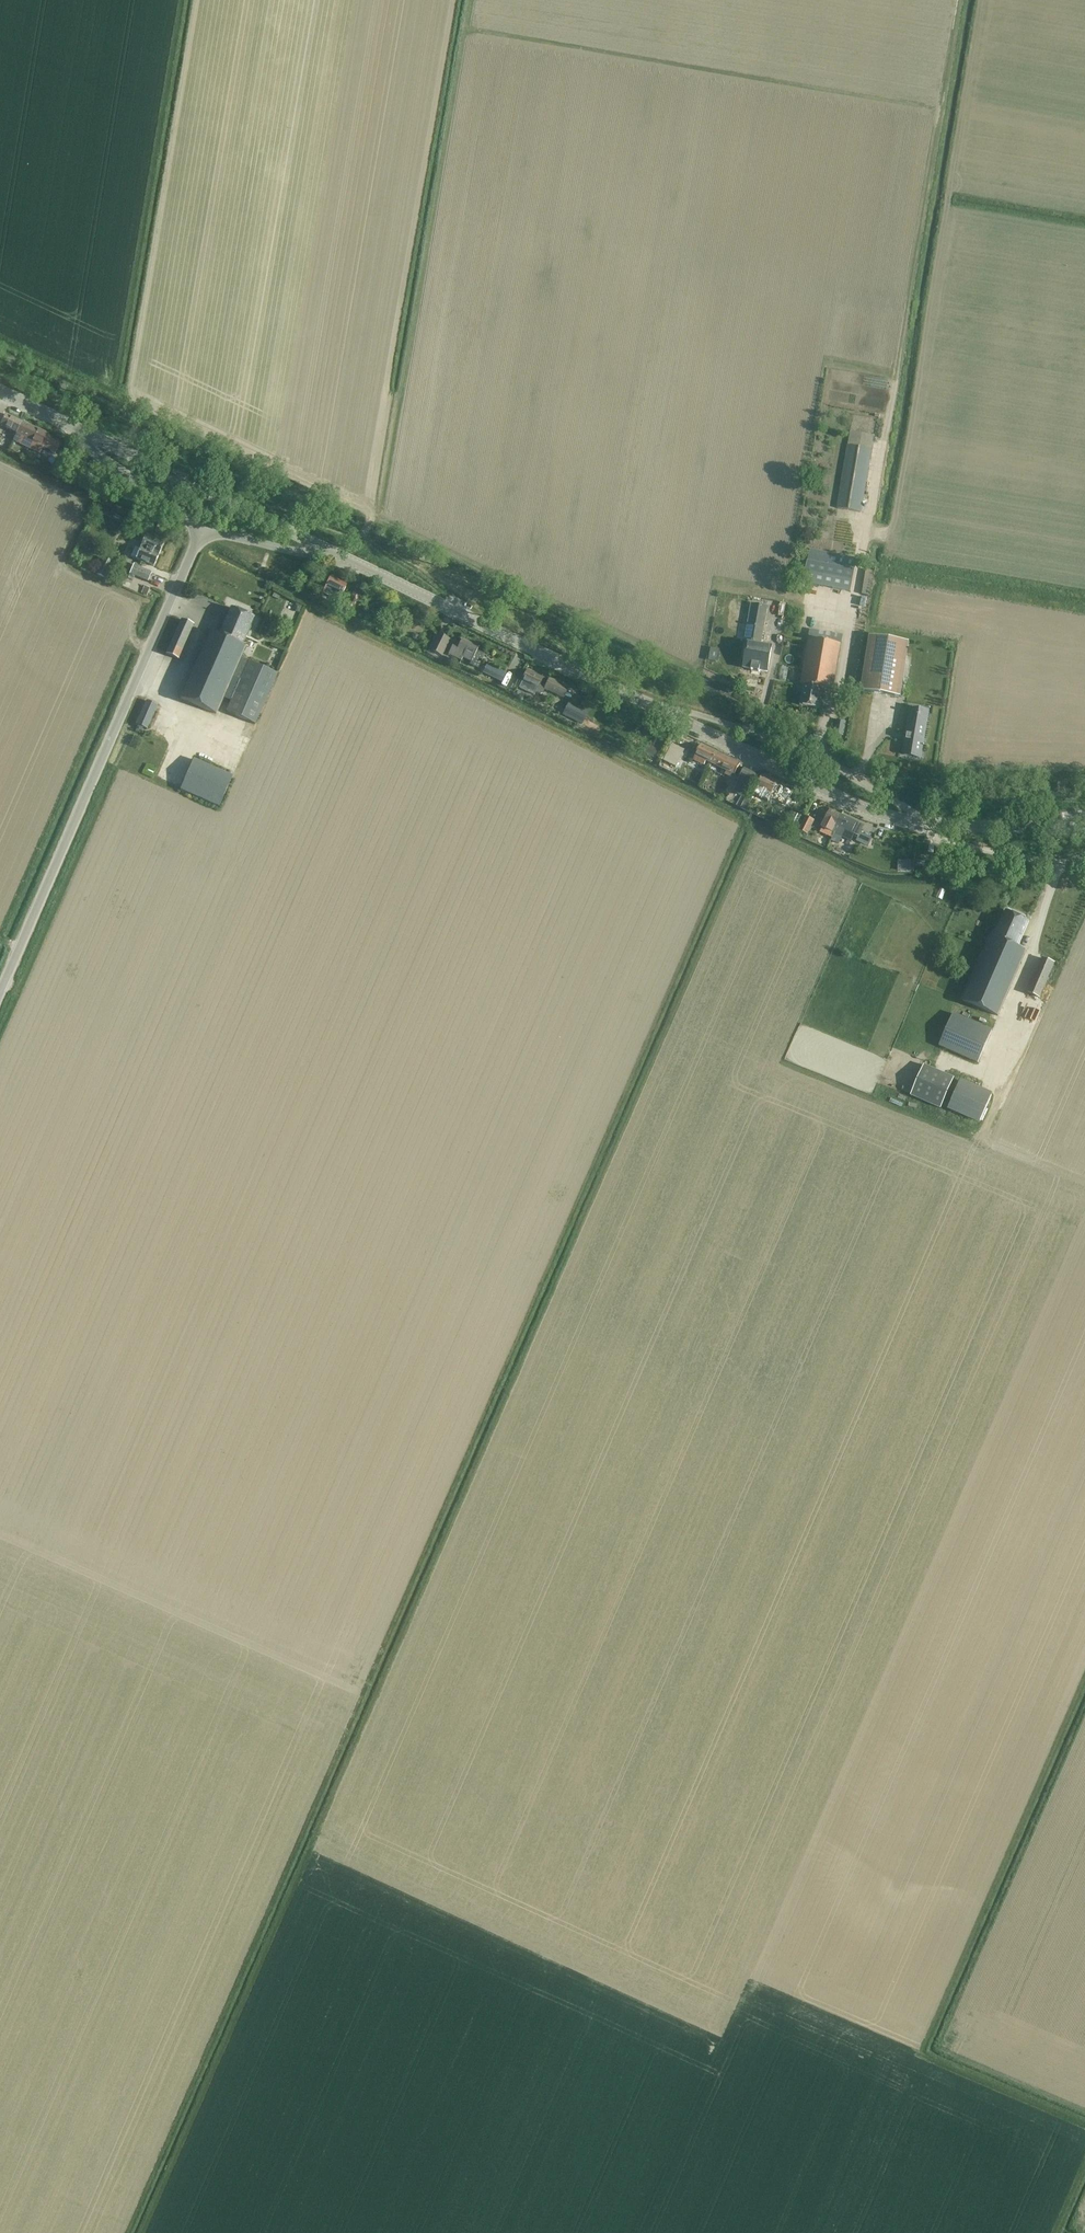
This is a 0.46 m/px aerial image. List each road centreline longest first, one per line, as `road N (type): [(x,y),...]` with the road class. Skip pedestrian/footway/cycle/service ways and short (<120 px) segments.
road 1 (track): [(126,2232),(742,821)]
road 2 (track): [(755,827),(141,2232)]
road 3 (tertiary): [(335,553),(867,810),(924,823),(1049,828)]
road 4 (track): [(917,893),(876,886),(308,611)]
road 5 (track): [(1084,1678),(920,2056),(1084,2126)]
road 6 (track): [(867,532),(893,537),(983,0)]
road 7 (track): [(231,503),(289,512),(402,555),(724,710),(732,725)]
road 8 (track): [(469,0),(382,504),(365,539)]
road 9 (track): [(1084,2111),(938,2047),(1084,1710)]
road 10 (unclassified): [(0,992),(203,527)]
road 11 (track): [(884,441),(959,0)]
road 12 (tertiary): [(335,553),(60,421)]
road 13 (track): [(105,385),(377,517)]
road 14 (track): [(1084,609),(887,574)]
road 15 (unclassified): [(60,421),(203,527)]
road 16 (track): [(1084,778),(944,775)]
road 17 (track): [(950,194),(1084,218)]
road 18 (unclassified): [(335,553),(292,551),(203,527)]

